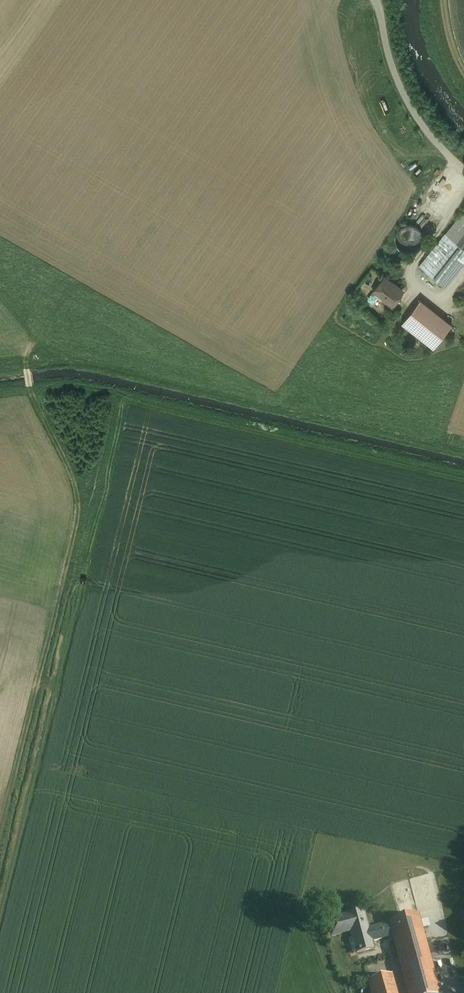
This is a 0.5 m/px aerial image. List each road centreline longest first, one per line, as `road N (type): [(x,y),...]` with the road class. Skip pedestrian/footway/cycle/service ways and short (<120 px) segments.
road 1 (unclassified): [(378,0),(397,72),(421,115),(463,162)]

